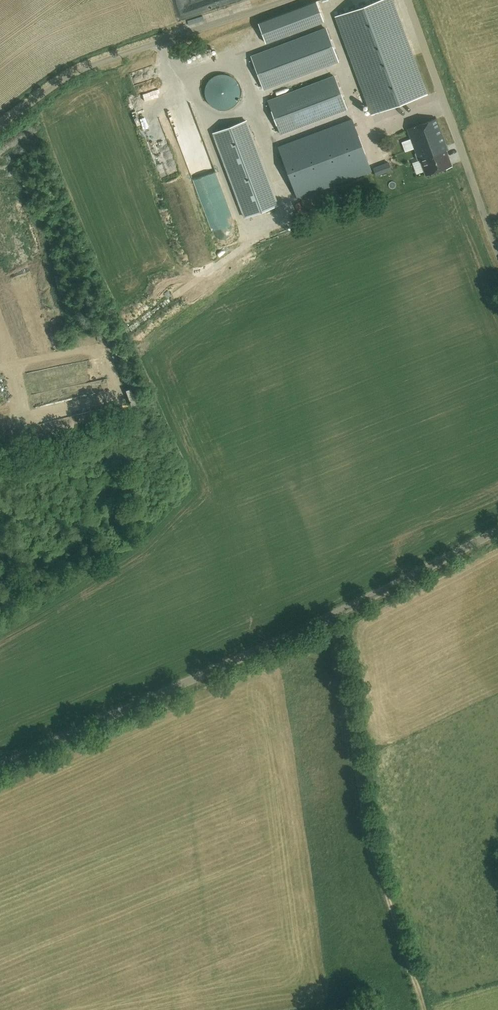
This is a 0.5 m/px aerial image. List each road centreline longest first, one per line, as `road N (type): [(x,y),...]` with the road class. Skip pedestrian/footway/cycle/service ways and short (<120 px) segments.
road 1 (unclassified): [(0,765),(327,618),(497,530)]
road 2 (track): [(421,1009),(370,833),(327,618)]
road 3 (unclassified): [(0,128),(83,69),(285,0)]
road 4 (unclassified): [(497,249),(406,0)]

